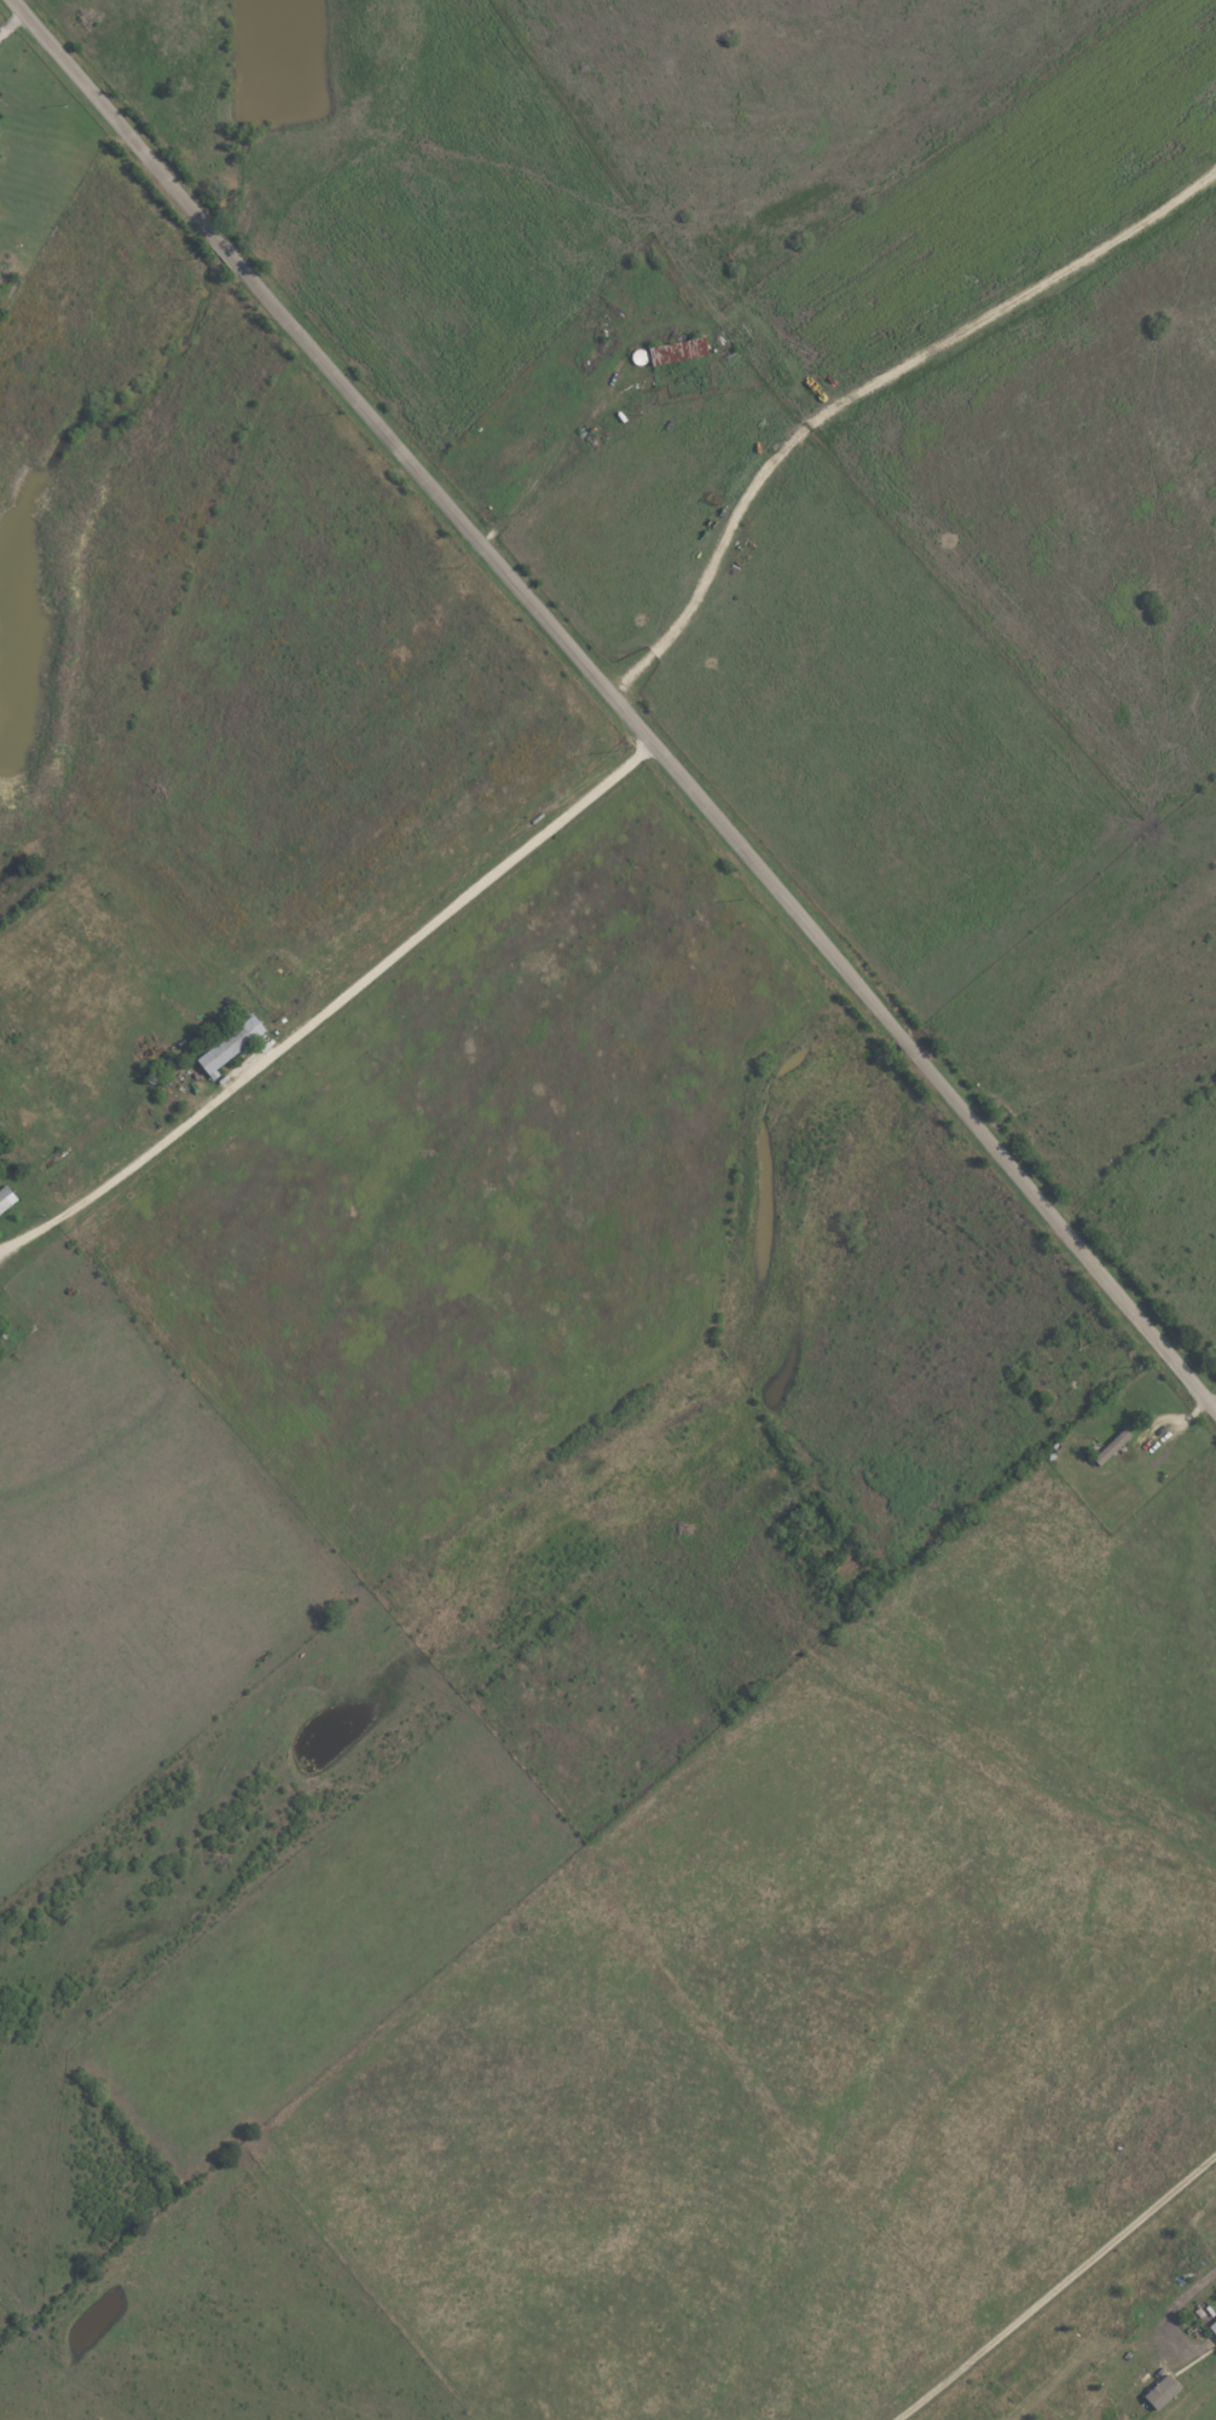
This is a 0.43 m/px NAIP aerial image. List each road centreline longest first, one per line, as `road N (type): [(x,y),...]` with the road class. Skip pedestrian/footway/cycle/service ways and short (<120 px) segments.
road 1 (residential): [(1215,1409),(13,0)]
road 2 (residential): [(652,743),(115,1181),(0,1255)]

